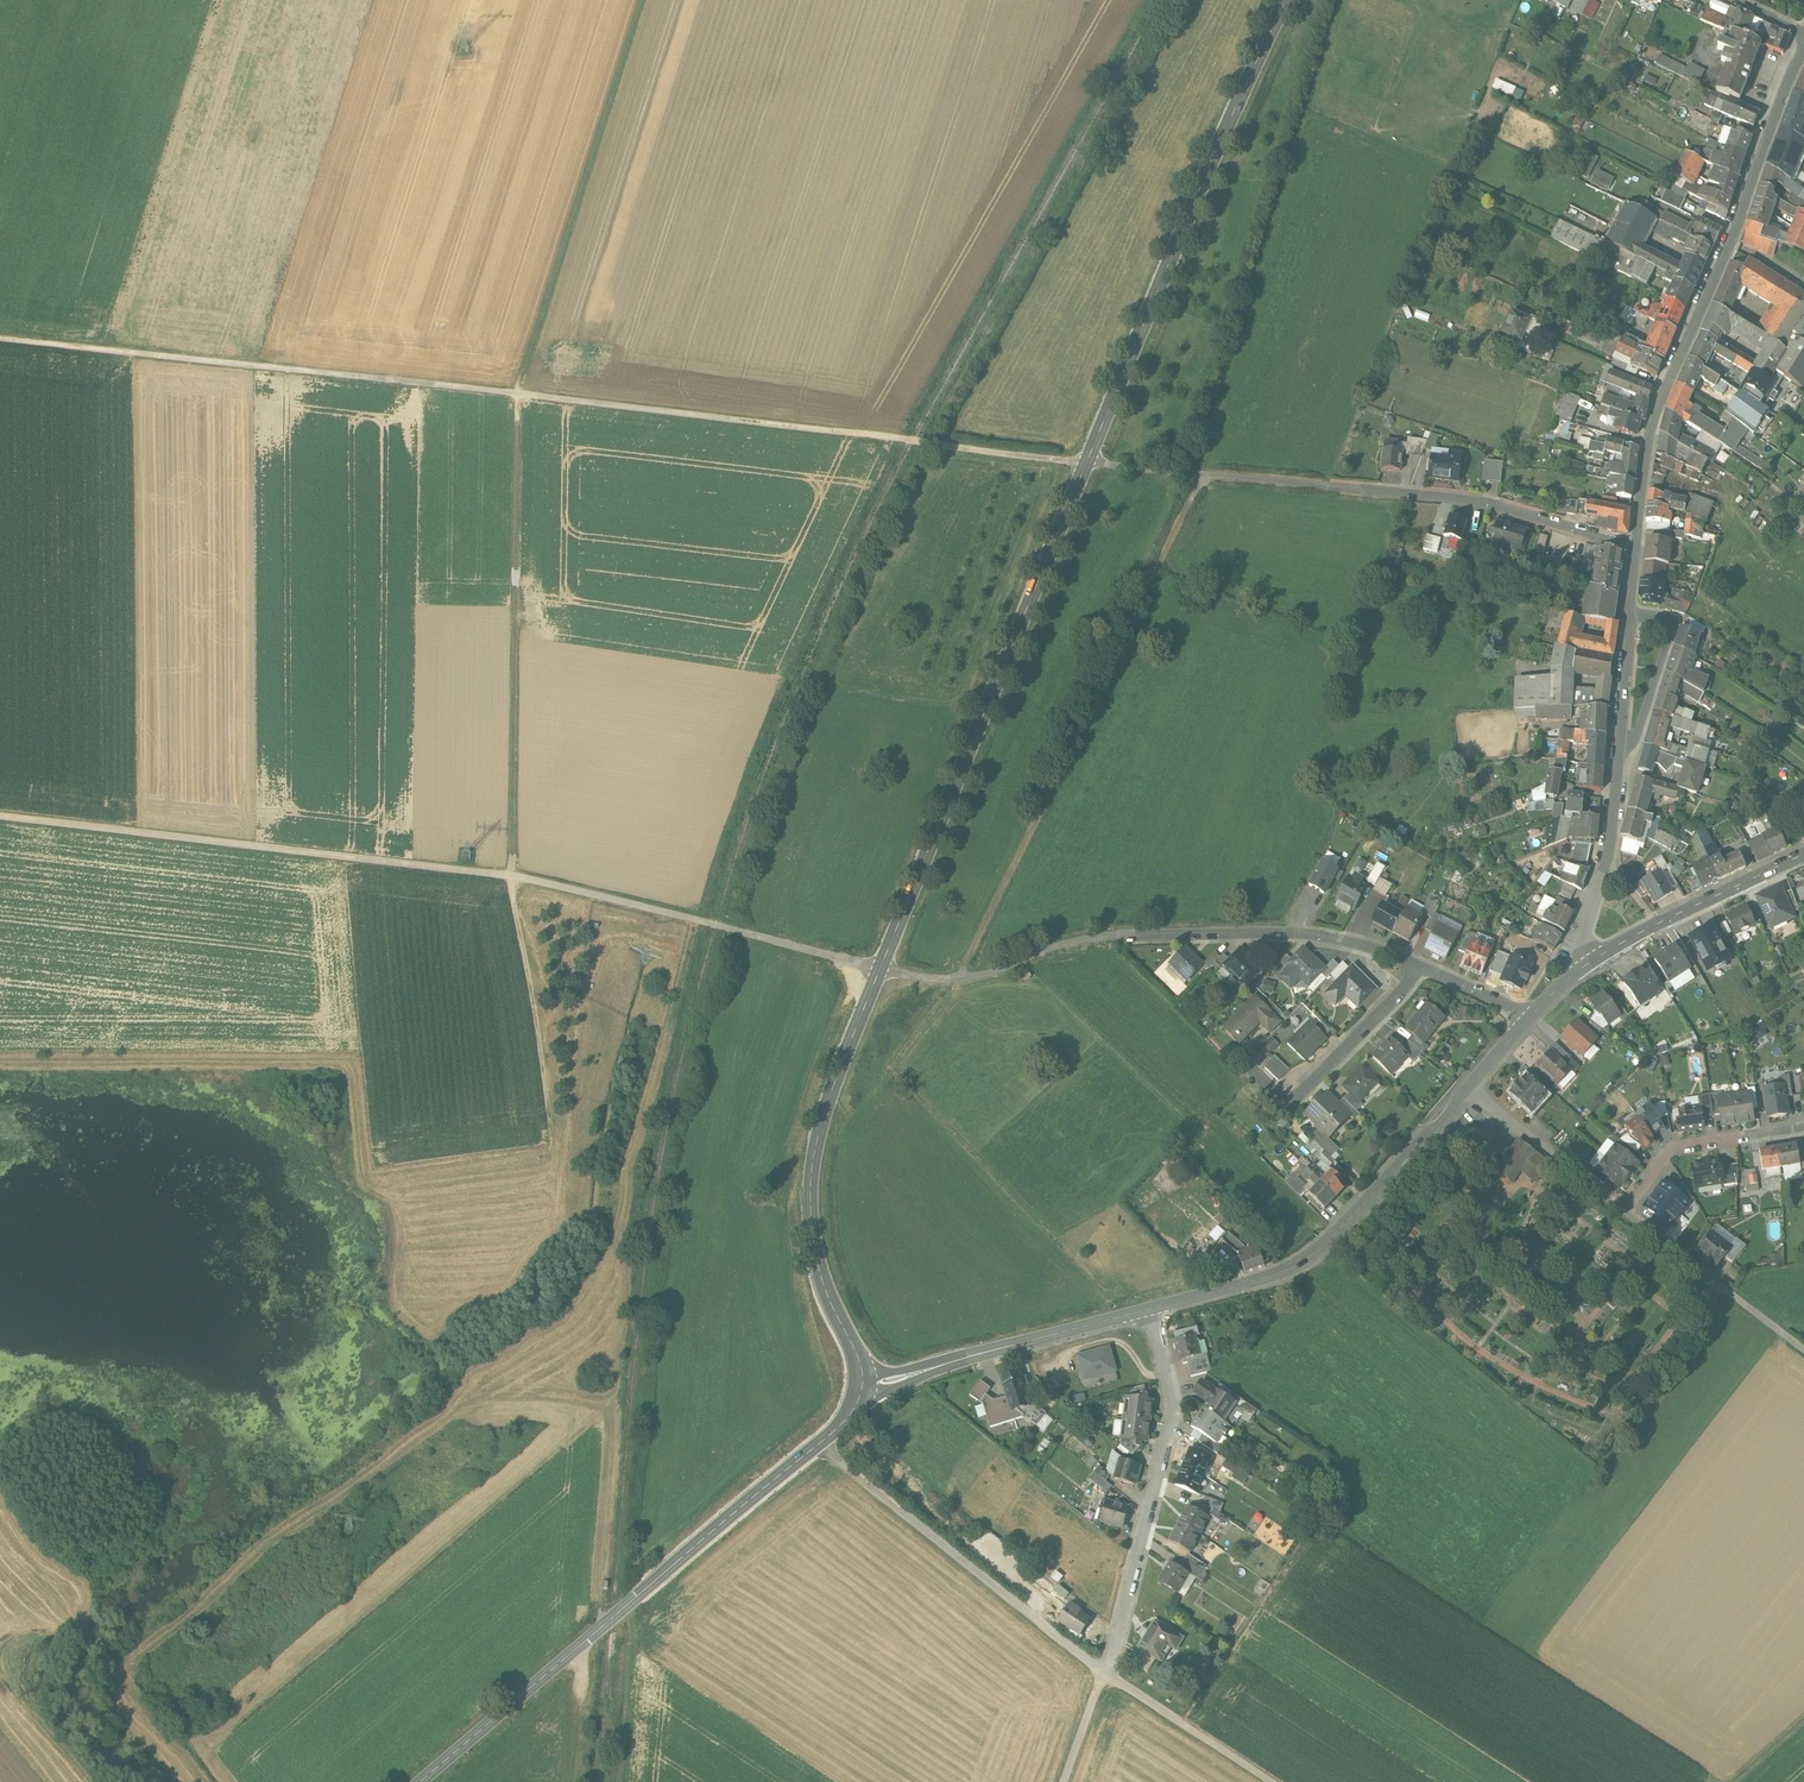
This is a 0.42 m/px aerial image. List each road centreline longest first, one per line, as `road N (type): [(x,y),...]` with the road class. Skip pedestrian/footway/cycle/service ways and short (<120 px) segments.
road 1 (tertiary): [(1288,0),(1119,381),(824,1113),(809,1202),(813,1247),(838,1335),(873,1403)]
road 2 (track): [(0,340),(1086,465)]
road 3 (track): [(210,1781),(126,1676),(486,1386),(615,1405),(598,1606),(605,1627)]
road 4 (track): [(510,877),(550,1143),(375,1168),(361,1054),(0,1058)]
road 5 (track): [(510,877),(518,396),(643,0)]
road 6 (track): [(878,972),(510,877),(0,817)]
road 7 (secondary): [(420,1781),(721,1522),(873,1403)]
road 8 (track): [(817,1445),(1109,1678),(1269,1781)]
road 9 (track): [(960,980),(1202,475)]
road 10 (residential): [(1636,546),(1649,438),(1664,386),(1803,49)]
road 11 (secondary): [(1154,1309),(1295,1269),(1327,1245),(1529,1019)]
road 12 (residential): [(1589,962),(1581,942),(1607,860),(1636,546)]
road 13 (residential): [(1154,1309),(1169,1427),(1109,1678)]
road 14 (residential): [(1419,969),(1353,942),(1293,933),(1124,936)]
road 15 (secondary): [(873,1403),(933,1368),(1154,1309)]
road 16 (residential): [(1381,492),(1489,501),(1636,546)]
road 17 (secondary): [(1589,962),(1803,854)]
road 18 (residential): [(1624,1214),(1671,1149),(1803,1128)]
road 19 (track): [(126,1676),(0,1528)]
road 20 (residential): [(1419,969),(1291,1107)]
road 21 (track): [(793,1127),(860,966)]
road 22 (track): [(622,1612),(617,1781)]
road 23 (residential): [(1529,1019),(1419,969)]

